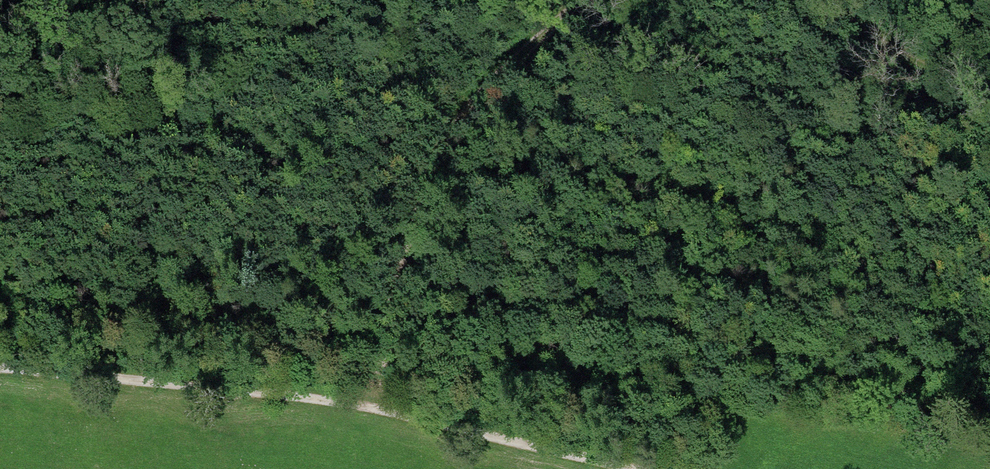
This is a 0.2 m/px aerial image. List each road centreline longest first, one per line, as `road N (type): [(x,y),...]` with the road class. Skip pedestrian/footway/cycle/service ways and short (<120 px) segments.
road 1 (track): [(607,0),(479,98),(444,150),(392,308),(373,407)]
road 2 (track): [(0,368),(373,407)]
road 3 (track): [(373,407),(634,468)]
road 4 (track): [(815,0),(876,57),(989,128)]

